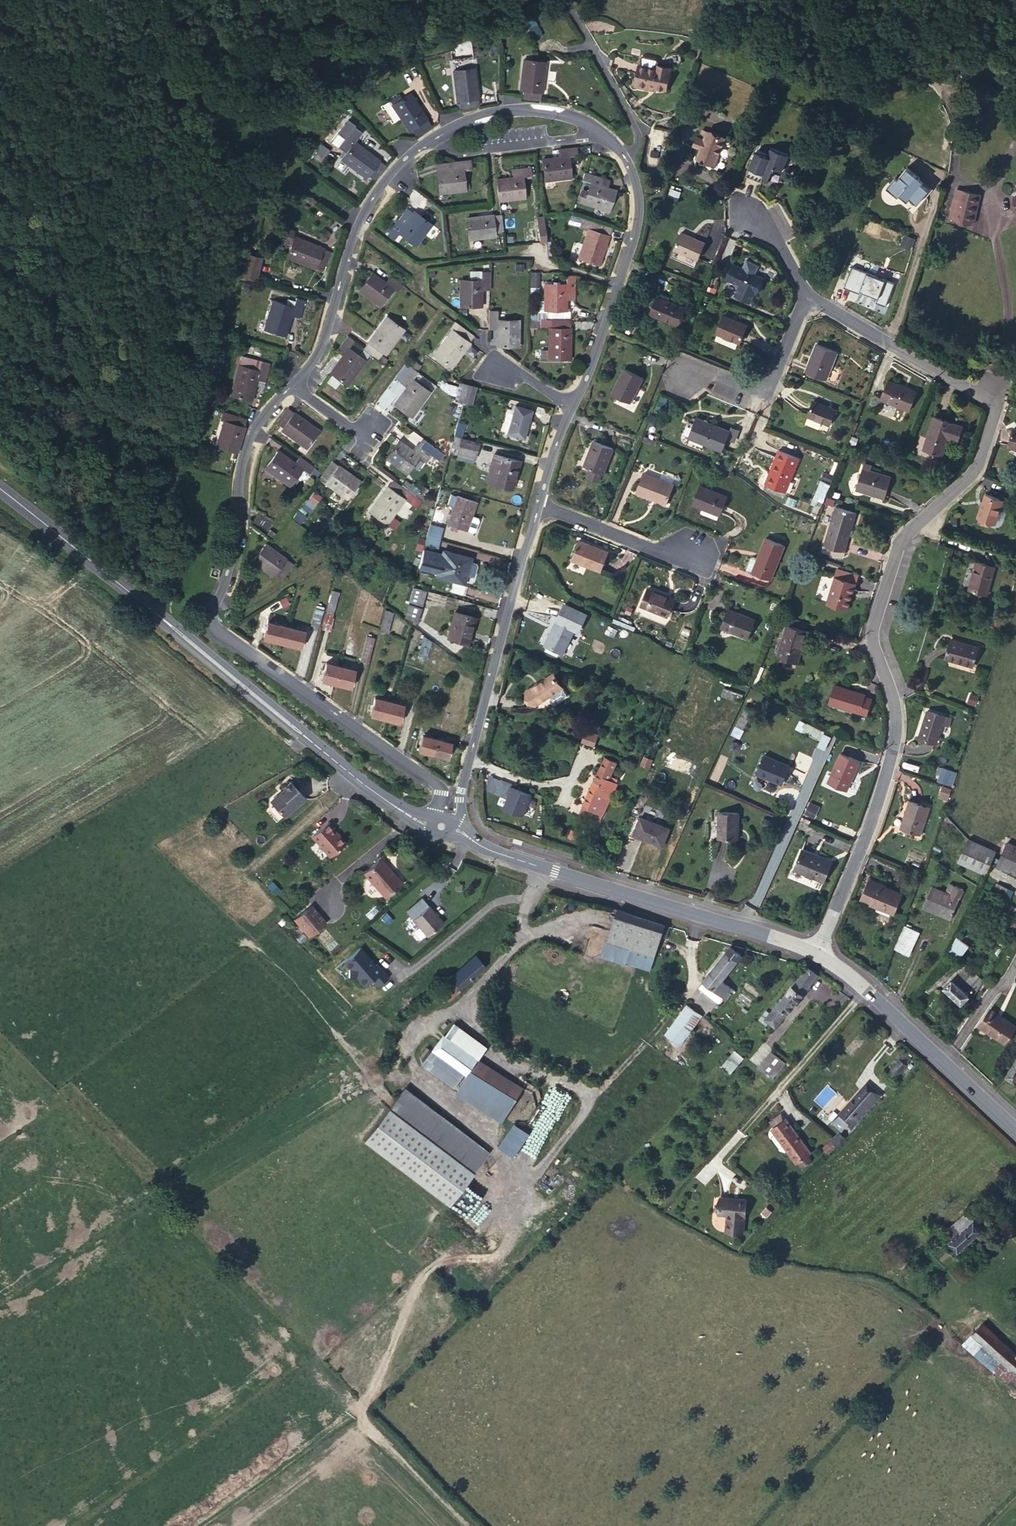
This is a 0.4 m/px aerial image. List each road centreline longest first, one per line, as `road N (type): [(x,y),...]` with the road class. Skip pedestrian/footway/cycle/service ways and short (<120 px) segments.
road 1 (residential): [(817,953),(885,784),(896,712),(873,632),(903,537),(976,472),(995,402),(808,295)]
road 2 (unclassified): [(570,410),(603,331),(639,208),(623,155),(594,129),(557,114),(521,111),(462,124),(396,168),(356,227),(327,334),(293,383)]
road 3 (unclassified): [(293,383),(252,431),(241,461),(237,531),(212,622),(435,782),(440,818)]
road 4 (secondary): [(432,825),(348,772),(0,488)]
road 5 (secondary): [(817,953),(509,857),(451,829)]
road 6 (unclassified): [(450,823),(539,505)]
road 7 (secondary): [(1015,1130),(817,953)]
road 8 (residential): [(808,295),(763,390),(686,375)]
road 9 (residential): [(689,548),(649,551),(539,505)]

